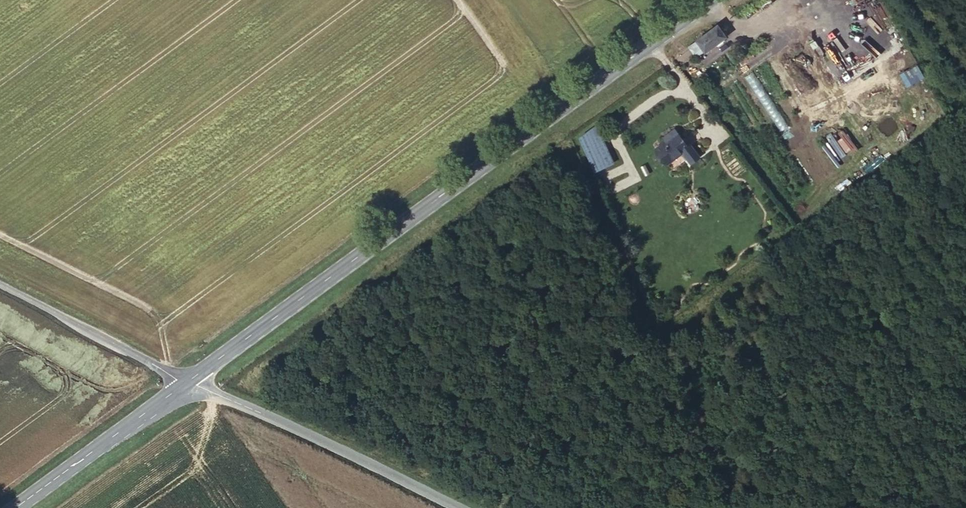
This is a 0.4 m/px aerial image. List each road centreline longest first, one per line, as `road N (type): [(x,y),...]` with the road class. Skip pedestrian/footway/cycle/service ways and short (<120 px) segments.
road 1 (secondary): [(707,0),(187,383)]
road 2 (tertiary): [(187,383),(460,507)]
road 3 (unclassified): [(0,283),(187,383)]
road 4 (secondary): [(187,383),(16,507)]

